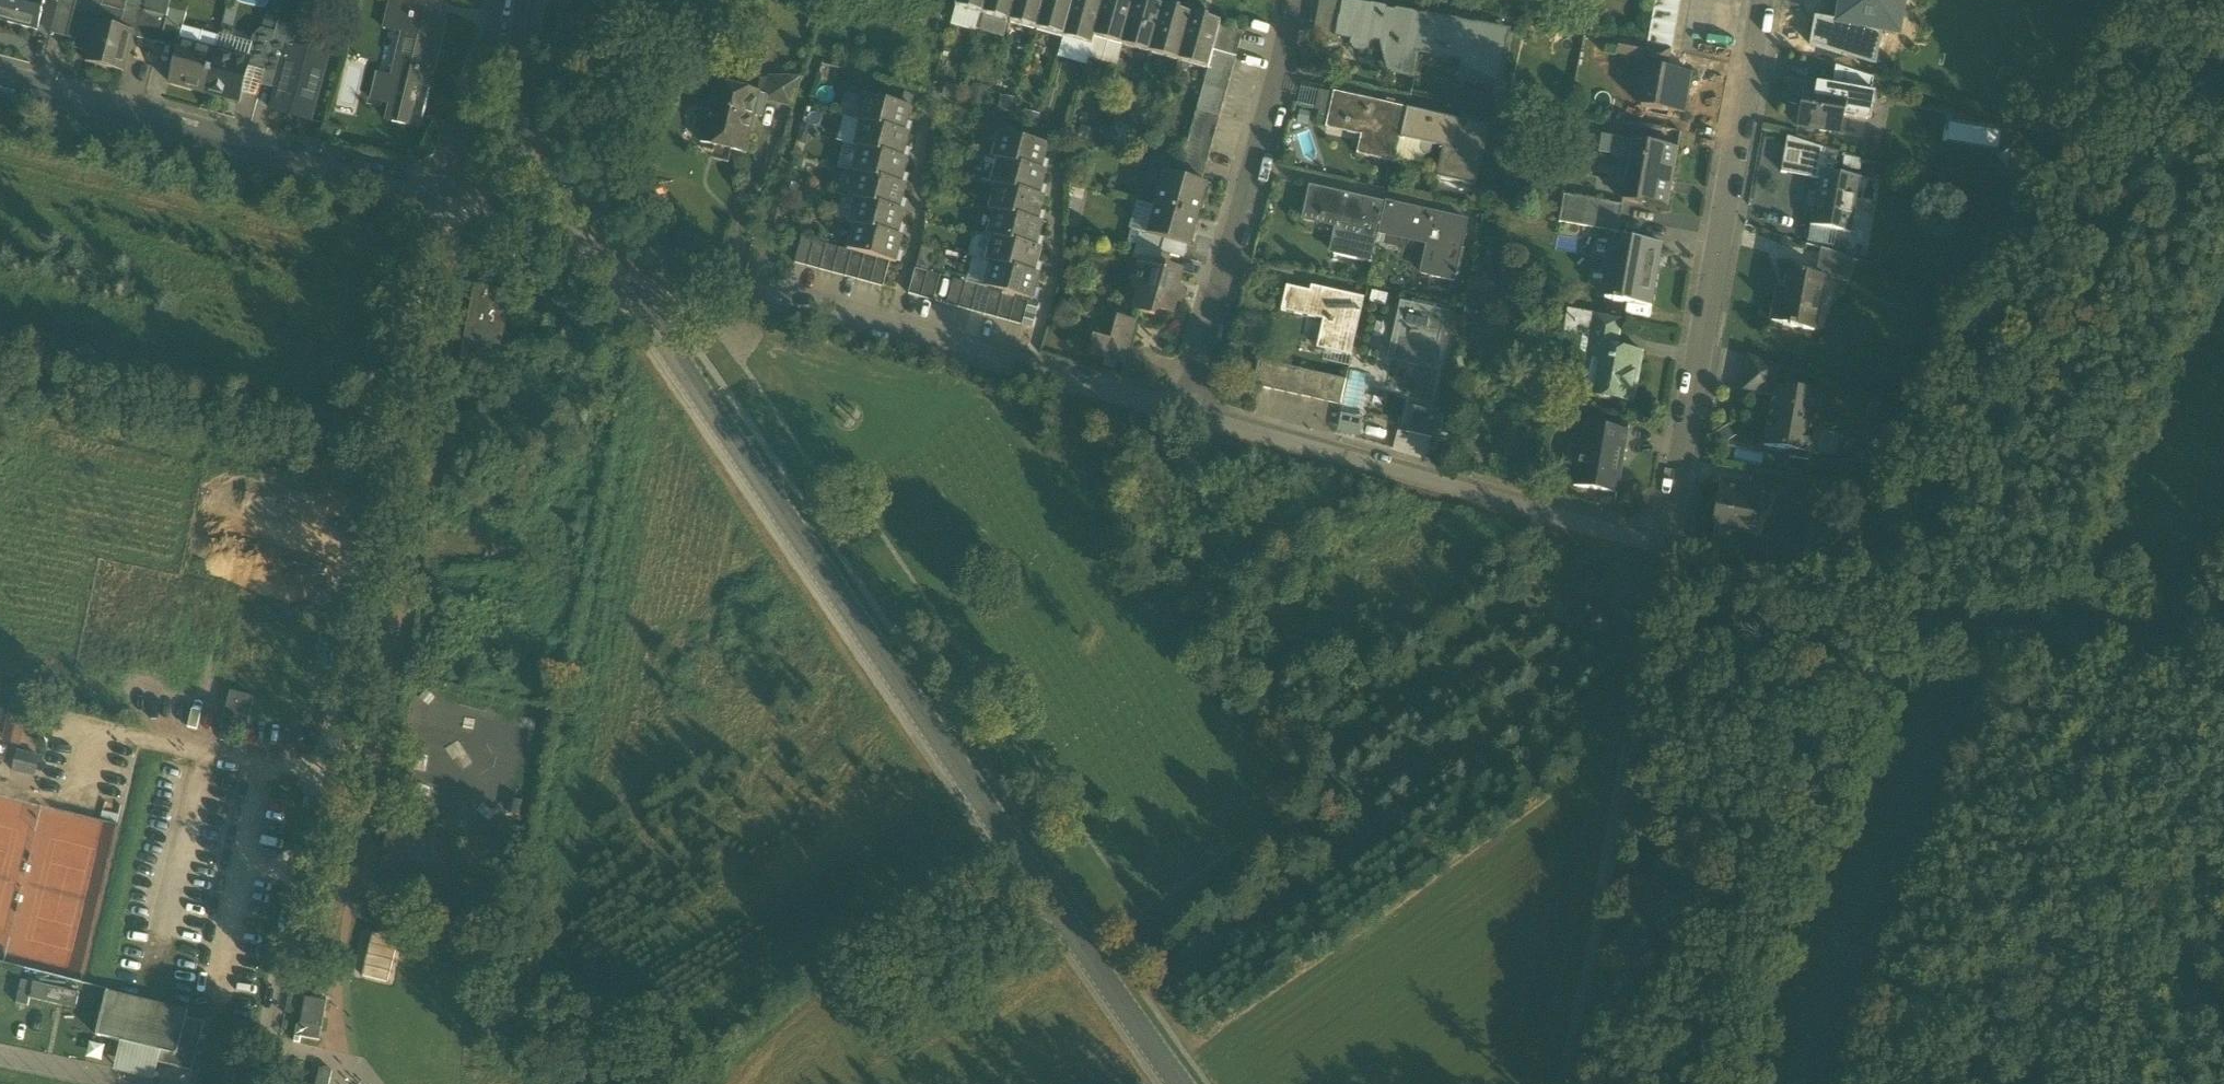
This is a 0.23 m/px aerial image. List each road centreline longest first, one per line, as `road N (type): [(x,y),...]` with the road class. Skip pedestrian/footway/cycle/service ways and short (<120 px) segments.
road 1 (residential): [(1183,411),(1662,543),(1760,0)]
road 2 (tertiary): [(625,286),(1179,1083)]
road 3 (unclassified): [(445,194),(336,799),(272,1083)]
road 4 (residential): [(625,286),(681,274),(1183,411)]
road 5 (residential): [(445,194),(0,79)]
road 6 (residential): [(1183,411),(1297,0)]
road 7 (residential): [(529,0),(478,72),(453,163)]
road 8 (tertiary): [(538,151),(625,286)]
road 9 (tertiary): [(529,0),(520,84),(538,151)]

